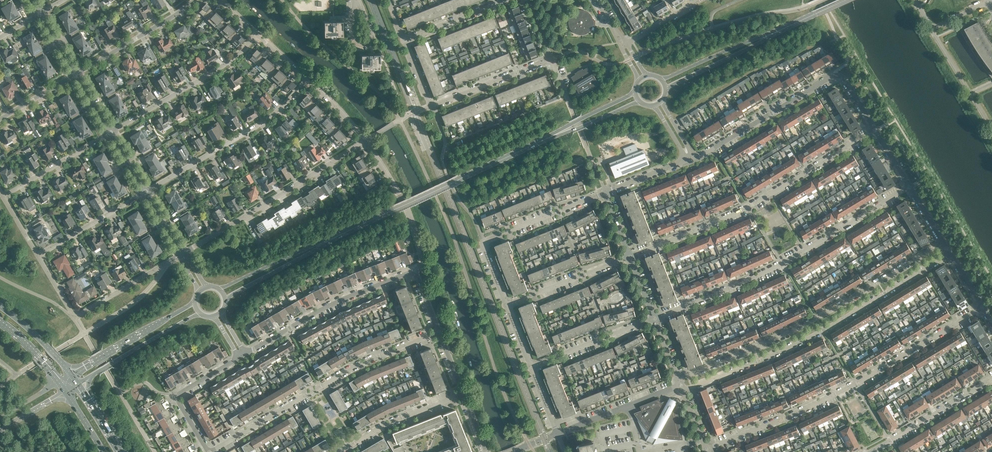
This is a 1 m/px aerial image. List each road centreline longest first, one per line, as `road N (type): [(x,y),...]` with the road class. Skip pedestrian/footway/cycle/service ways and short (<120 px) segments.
road 1 (residential): [(706,447),(836,394),(983,308)]
road 2 (residential): [(684,392),(844,321),(951,252)]
road 3 (residential): [(679,378),(817,320),(944,242)]
road 4 (residential): [(656,319),(763,276),(910,187)]
road 5 (residential): [(631,258),(757,204),(877,131)]
road 6 (secondary): [(326,242),(559,134)]
road 7 (residential): [(213,451),(367,361),(440,335)]
road 8 (residential): [(304,77),(362,136),(398,193),(423,256),(415,275)]
road 9 (residential): [(182,254),(364,142)]
road 10 (residential): [(507,305),(483,242),(606,192)]
road 11 (residential): [(304,77),(274,116),(146,193)]
road 12 (residential): [(38,256),(74,317),(182,254)]
road 13 (residential): [(245,355),(339,303),(415,275)]
road 14 (residential): [(111,134),(229,63),(257,36)]
road 15 (residential): [(694,156),(836,73)]
road 16 (secondary): [(195,301),(73,374)]
road 17 (residential): [(196,0),(76,75)]
road 18 (secondary): [(80,385),(200,313)]
road 19 (residential): [(873,451),(991,379)]
road 20 (residential): [(339,451),(463,395)]
road 21 (residential): [(209,451),(178,397),(239,358)]
road 22 (residential): [(532,370),(656,319)]
road 23 (residential): [(507,305),(631,258)]
road 24 (residential): [(431,105),(550,59)]
road 25 (residential): [(146,193),(38,256)]
road 26 (residential): [(3,197),(111,134)]

